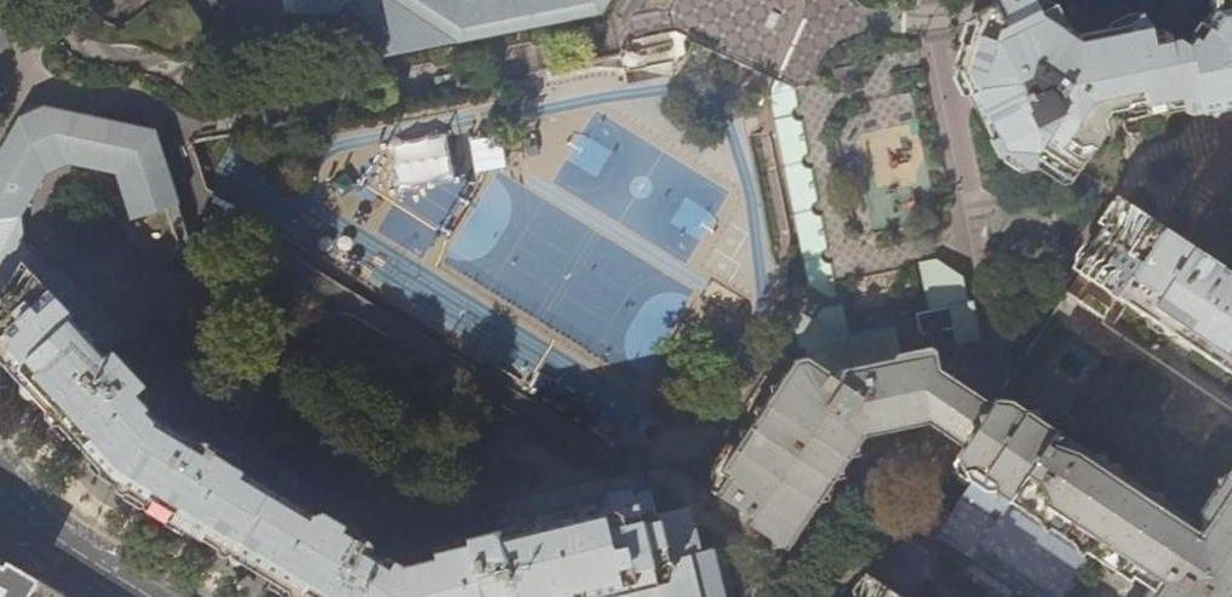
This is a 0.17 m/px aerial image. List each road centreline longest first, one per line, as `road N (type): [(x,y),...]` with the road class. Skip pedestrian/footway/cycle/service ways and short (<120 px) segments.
road 1 (residential): [(0,494),(150,596)]

